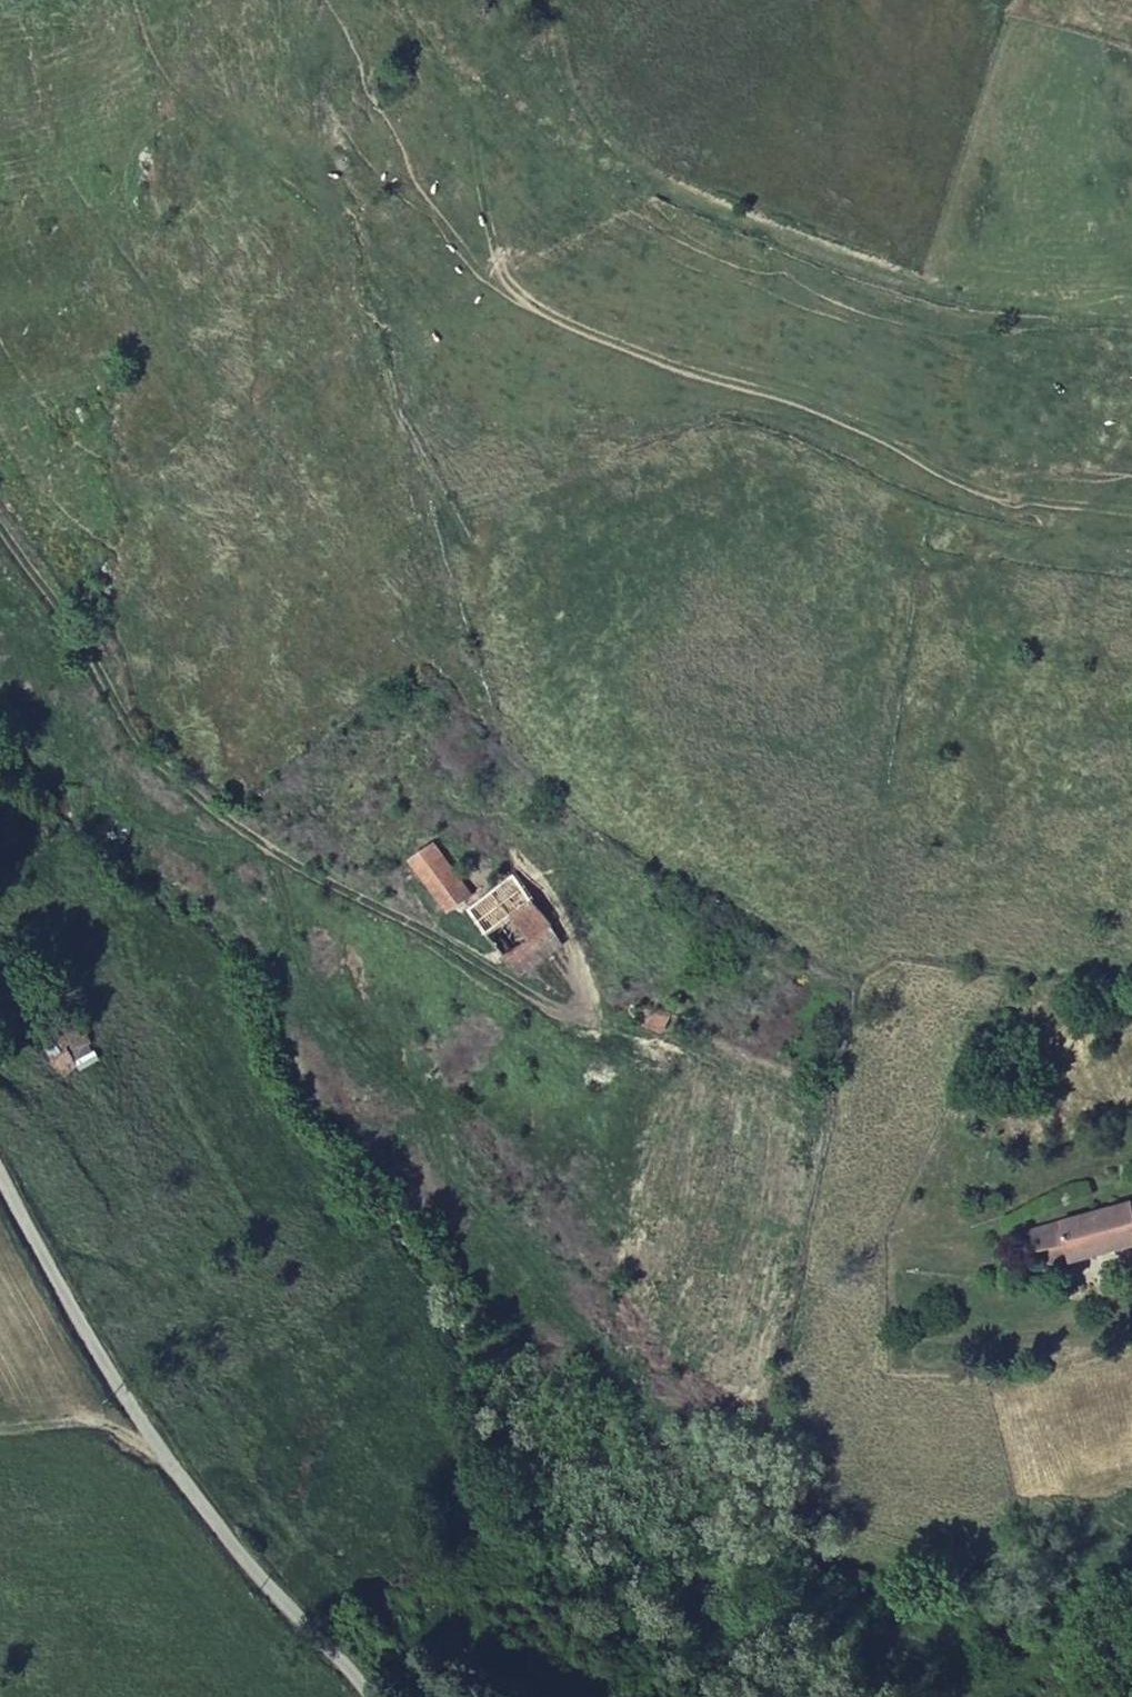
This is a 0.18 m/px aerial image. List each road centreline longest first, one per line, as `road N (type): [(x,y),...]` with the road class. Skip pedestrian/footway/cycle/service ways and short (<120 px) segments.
road 1 (unclassified): [(374,1696),(270,1585),(131,1407),(0,1166)]

